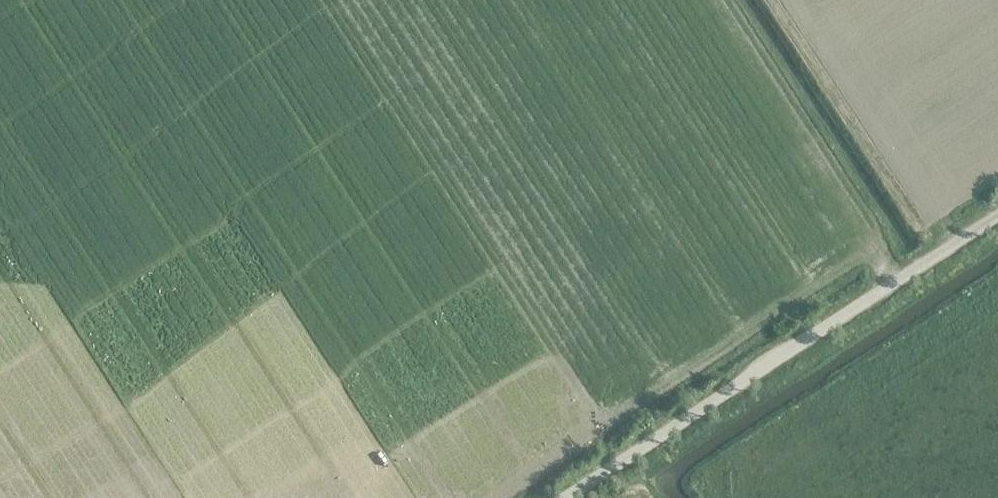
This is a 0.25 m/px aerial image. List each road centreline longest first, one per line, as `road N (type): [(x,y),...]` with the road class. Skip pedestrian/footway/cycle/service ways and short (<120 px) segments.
road 1 (unclassified): [(572,497),(997,218)]

